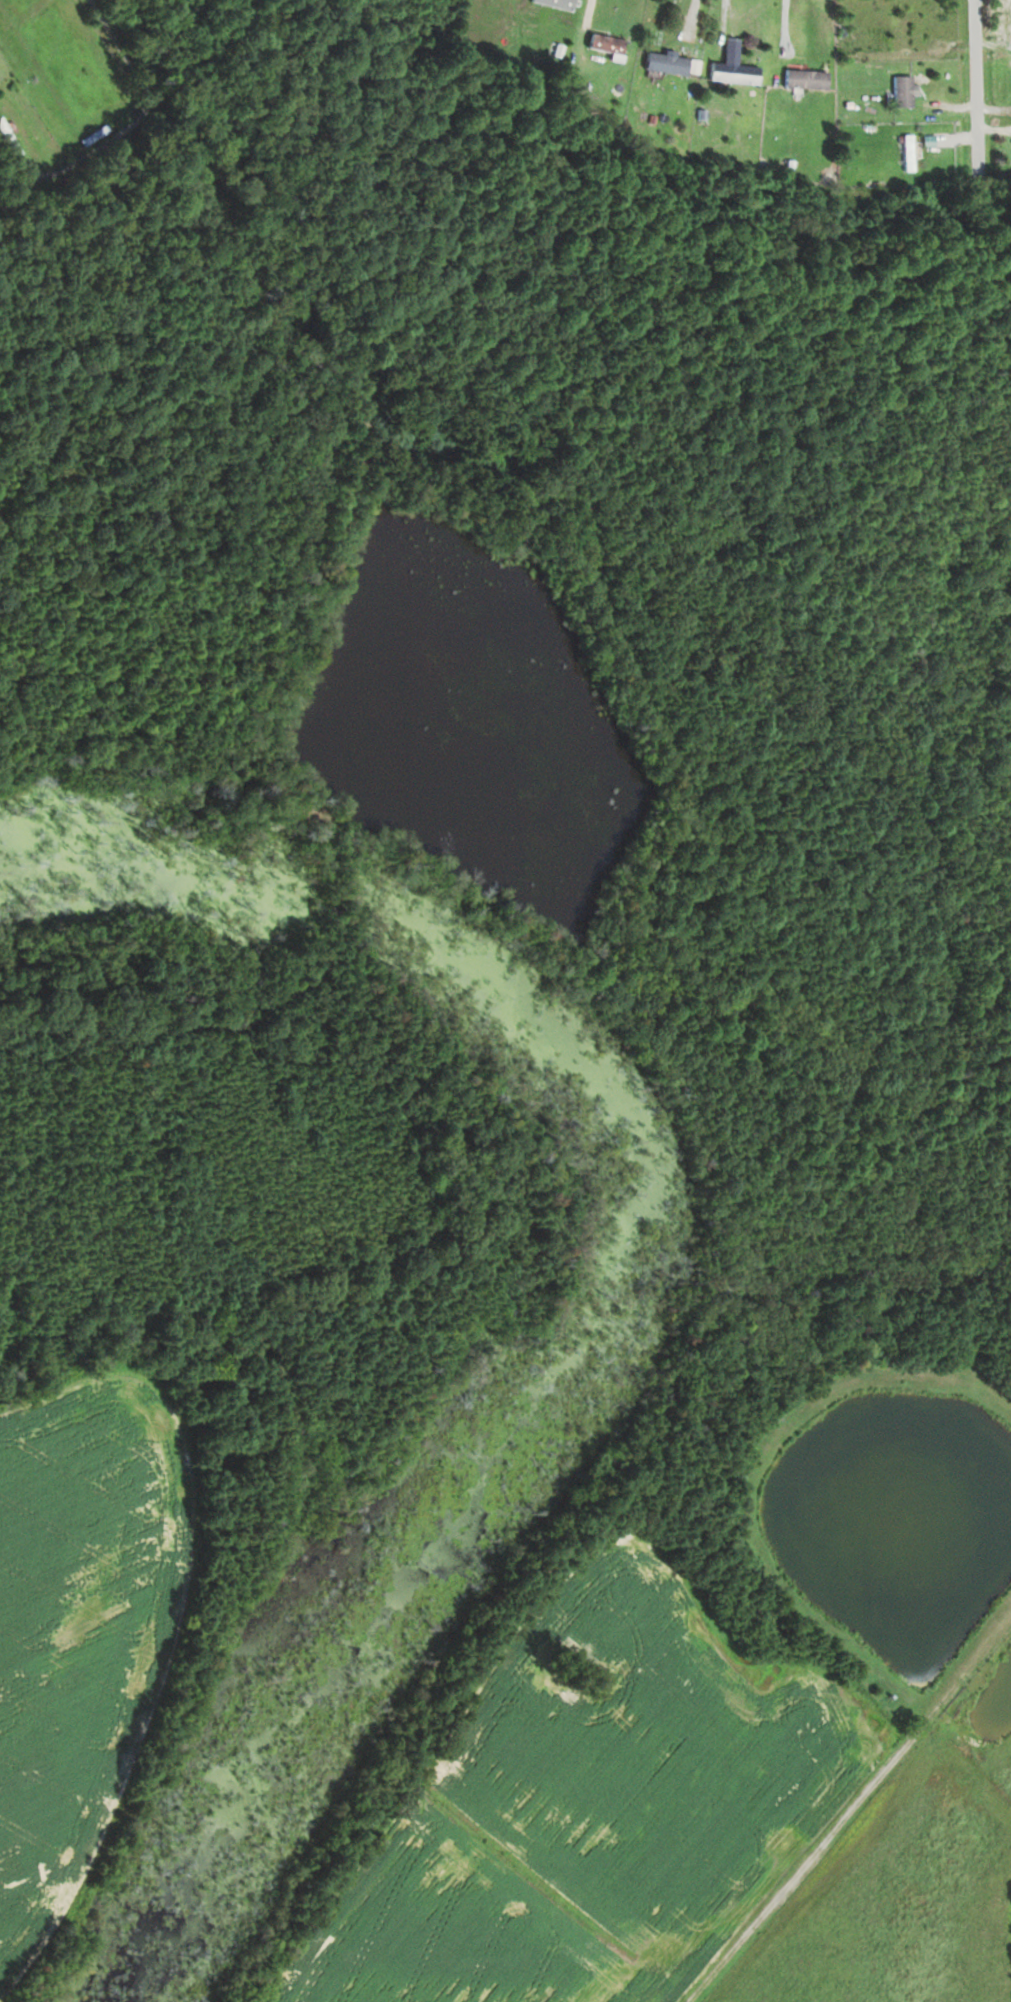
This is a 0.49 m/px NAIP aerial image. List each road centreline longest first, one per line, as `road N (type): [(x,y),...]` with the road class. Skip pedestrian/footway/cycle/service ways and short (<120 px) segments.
road 1 (residential): [(973,454),(687,800),(630,851),(540,852),(450,796),(245,618),(0,353)]
road 2 (residential): [(979,0),(983,190)]

